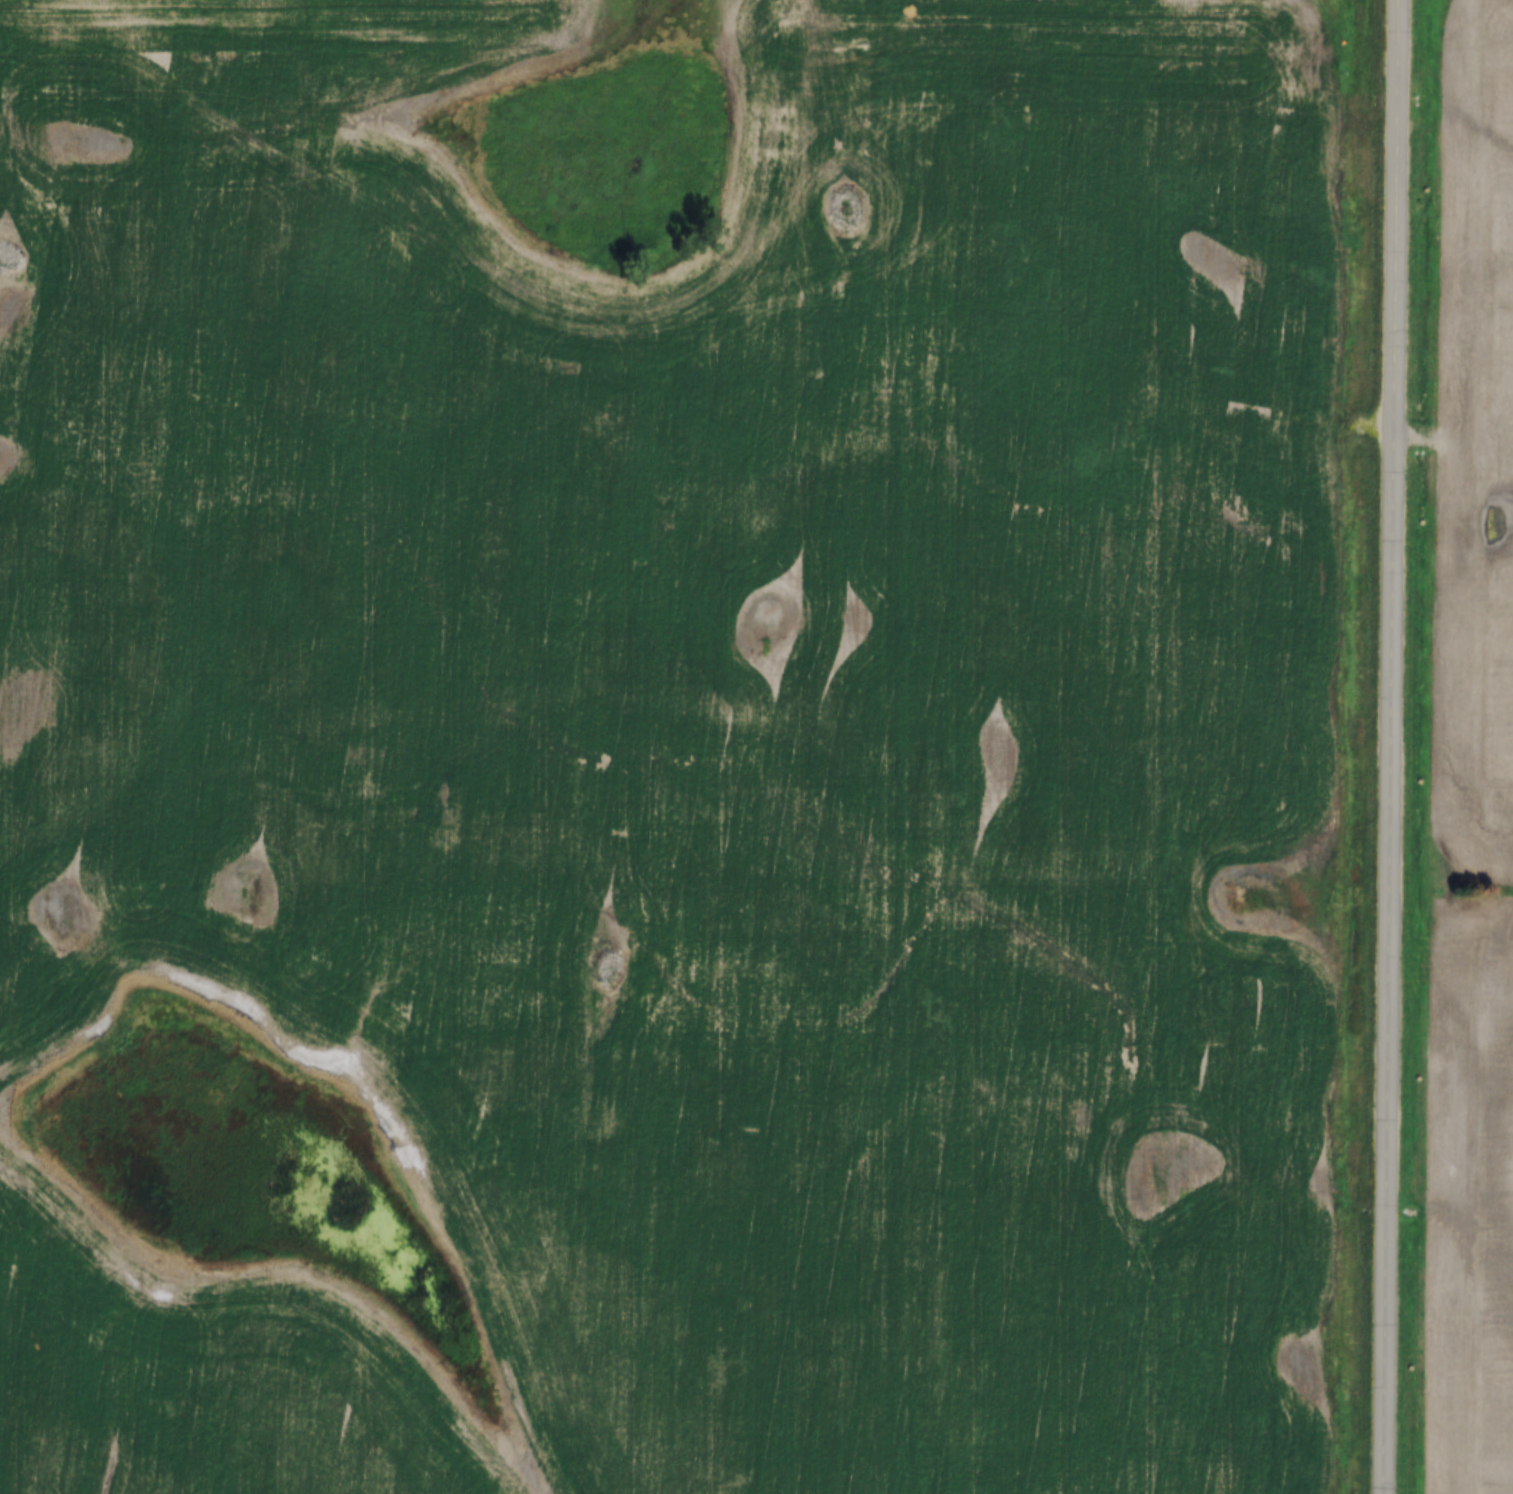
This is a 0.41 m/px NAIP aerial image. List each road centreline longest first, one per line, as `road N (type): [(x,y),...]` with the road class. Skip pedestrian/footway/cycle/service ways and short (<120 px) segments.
road 1 (secondary): [(1383,1493),(1399,0)]

